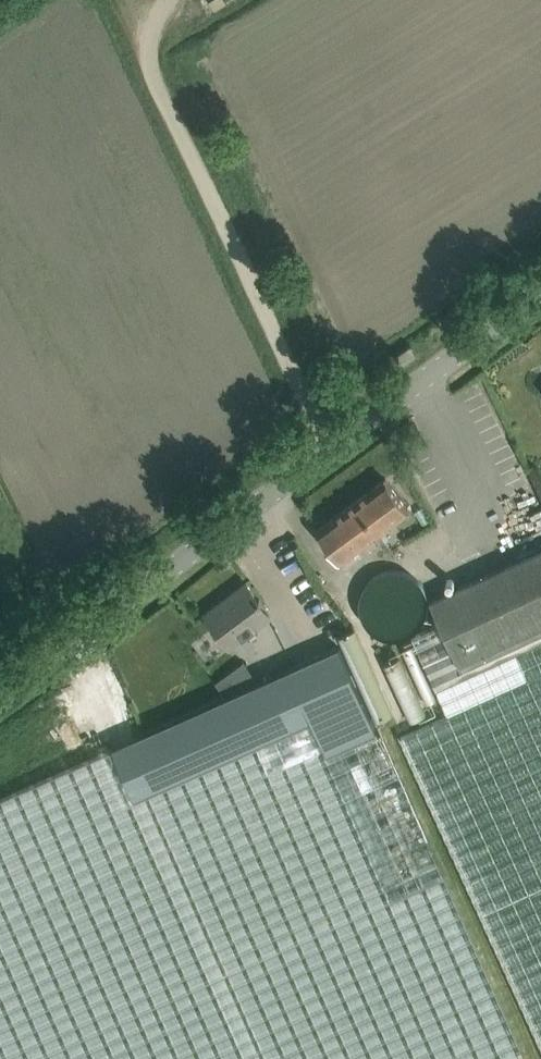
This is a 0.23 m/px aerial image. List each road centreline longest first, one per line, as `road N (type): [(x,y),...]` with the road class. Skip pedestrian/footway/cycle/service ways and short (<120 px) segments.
road 1 (unclassified): [(0,697),(540,294)]

